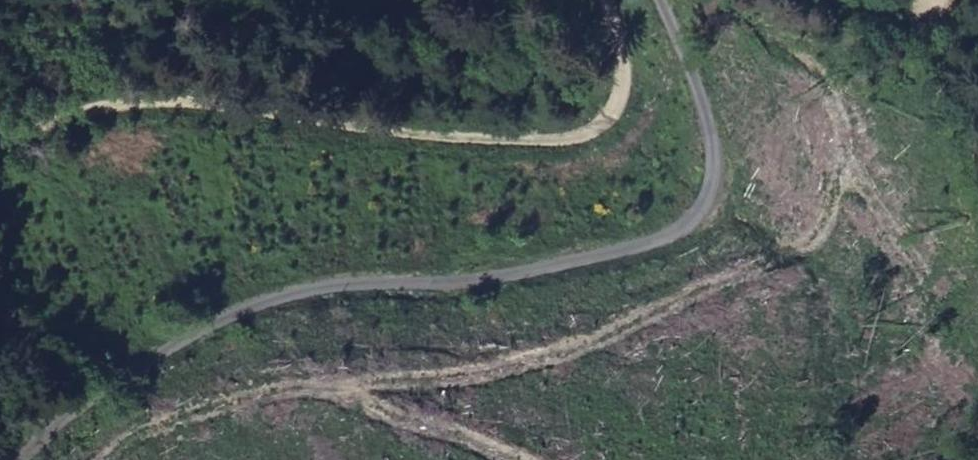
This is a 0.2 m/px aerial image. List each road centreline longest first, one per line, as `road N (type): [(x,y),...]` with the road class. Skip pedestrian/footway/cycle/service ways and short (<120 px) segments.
road 1 (unclassified): [(673,0),(721,149),(726,184),(714,208),(678,226),(536,262),(296,296),(239,315),(109,391),(30,459)]
road 2 (track): [(0,158),(52,122),(104,109),(186,106),(484,141),(589,134),(609,119),(626,68),(613,0)]
road 3 (track): [(942,0),(952,119),(977,238)]

